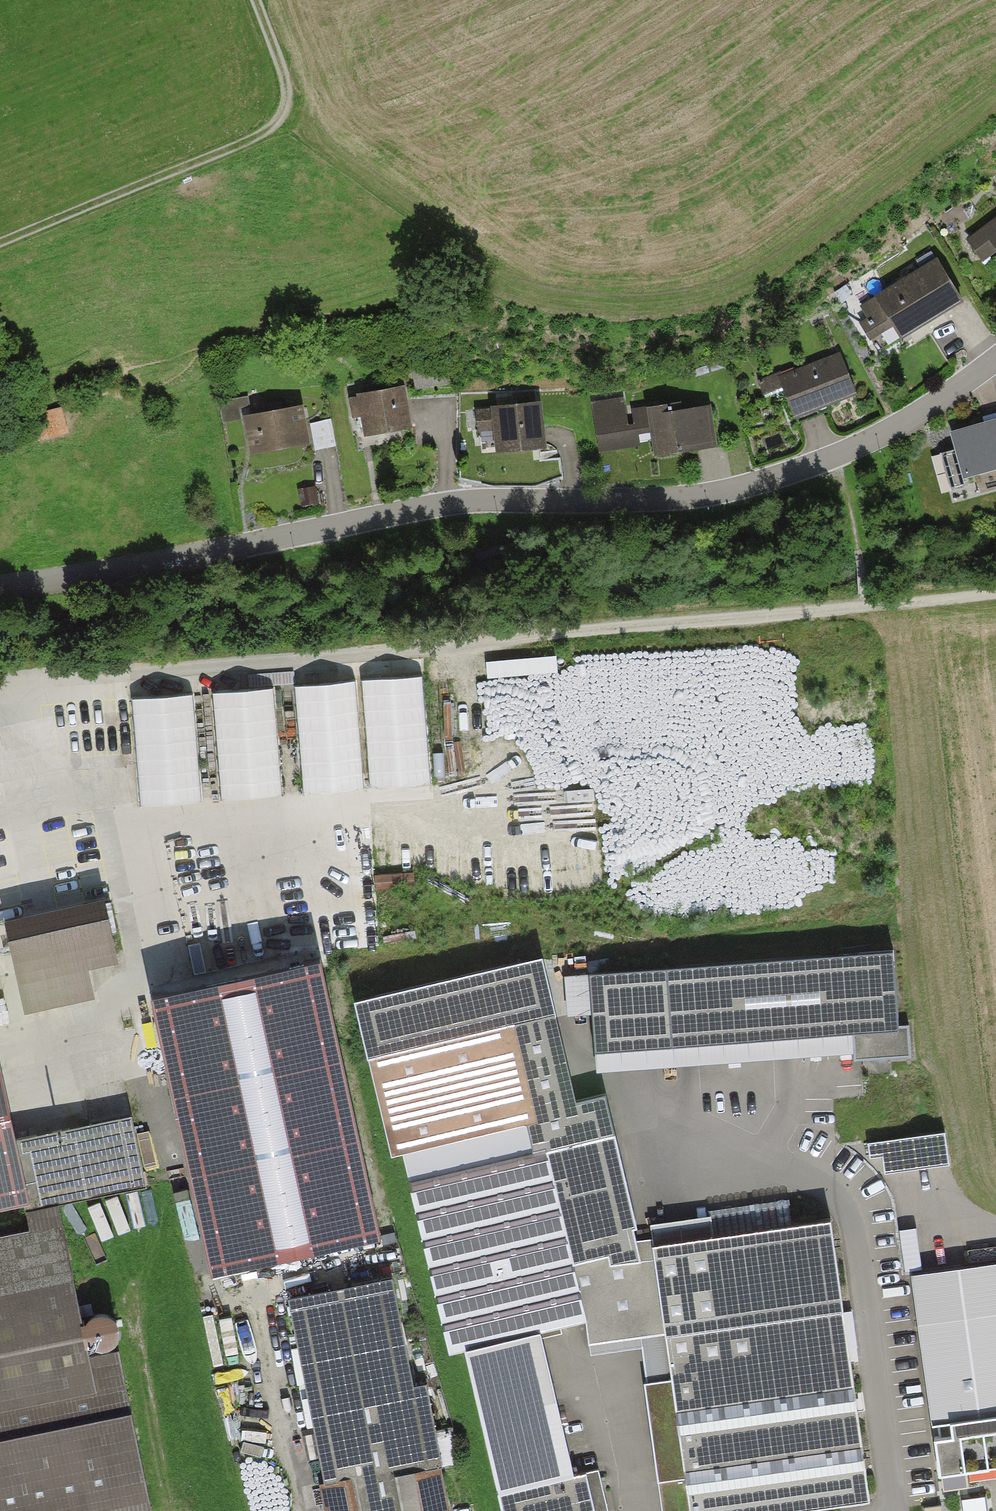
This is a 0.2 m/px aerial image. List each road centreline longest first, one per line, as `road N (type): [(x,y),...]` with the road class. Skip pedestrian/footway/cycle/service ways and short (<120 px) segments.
road 1 (residential): [(995,359),(876,439),(735,489),(658,499),(443,504),(0,590)]
road 2 (track): [(995,591),(515,634)]
road 3 (track): [(256,0),(287,103),(269,130),(0,242)]

